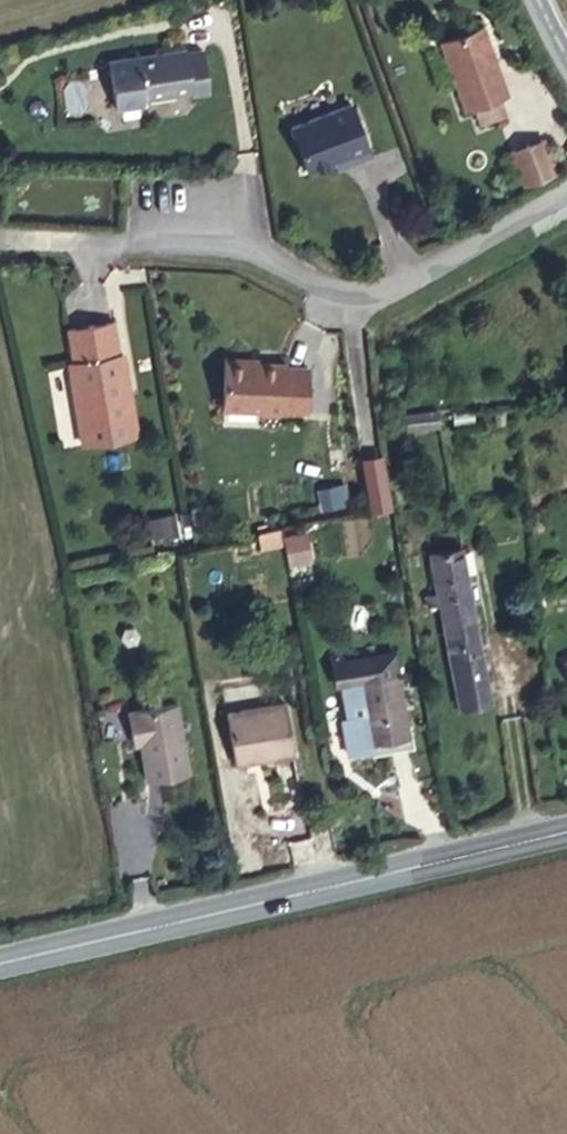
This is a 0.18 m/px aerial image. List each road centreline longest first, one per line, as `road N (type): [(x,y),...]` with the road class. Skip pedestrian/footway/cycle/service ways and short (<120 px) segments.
road 1 (secondary): [(0,959),(566,832)]
road 2 (residential): [(566,185),(408,280),(358,292),(325,288),(214,228)]

